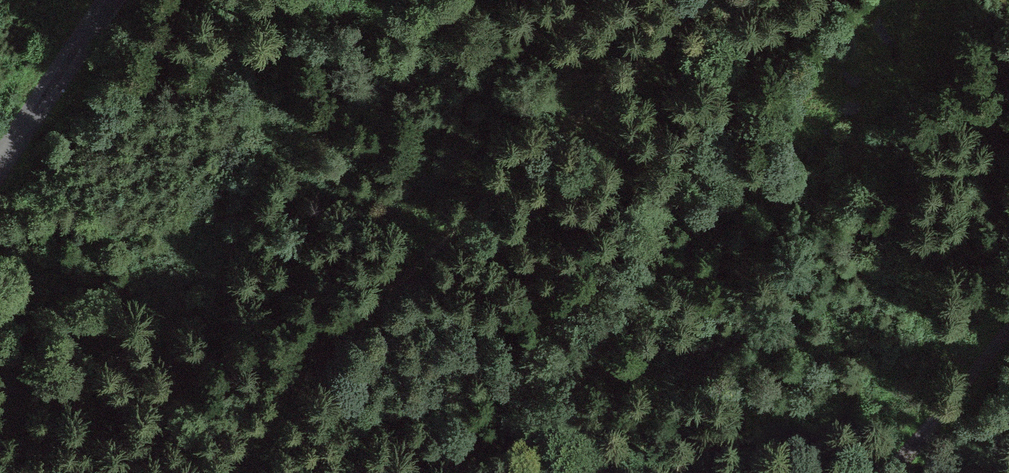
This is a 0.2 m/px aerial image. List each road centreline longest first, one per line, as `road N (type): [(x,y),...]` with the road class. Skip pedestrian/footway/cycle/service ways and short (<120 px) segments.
road 1 (track): [(205,472),(374,303),(704,0)]
road 2 (unclassified): [(107,0),(0,161)]
road 3 (track): [(884,472),(1008,331)]

